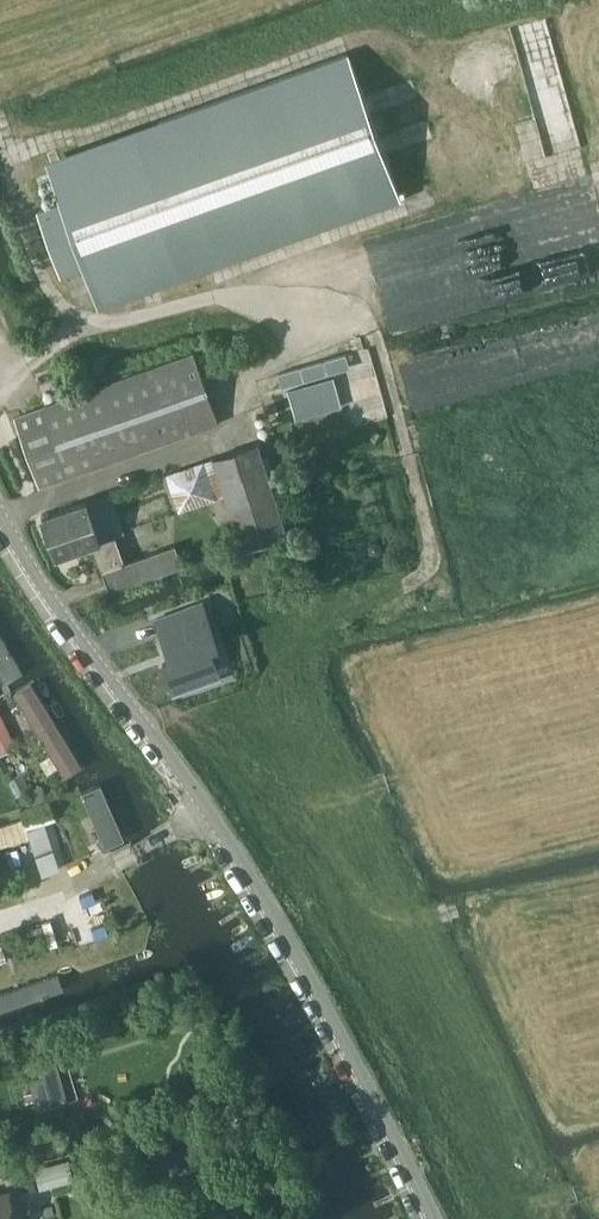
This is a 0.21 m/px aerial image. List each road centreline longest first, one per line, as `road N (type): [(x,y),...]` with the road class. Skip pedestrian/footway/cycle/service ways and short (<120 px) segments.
road 1 (unclassified): [(427,1218),(341,1032),(208,815),(0,522)]

